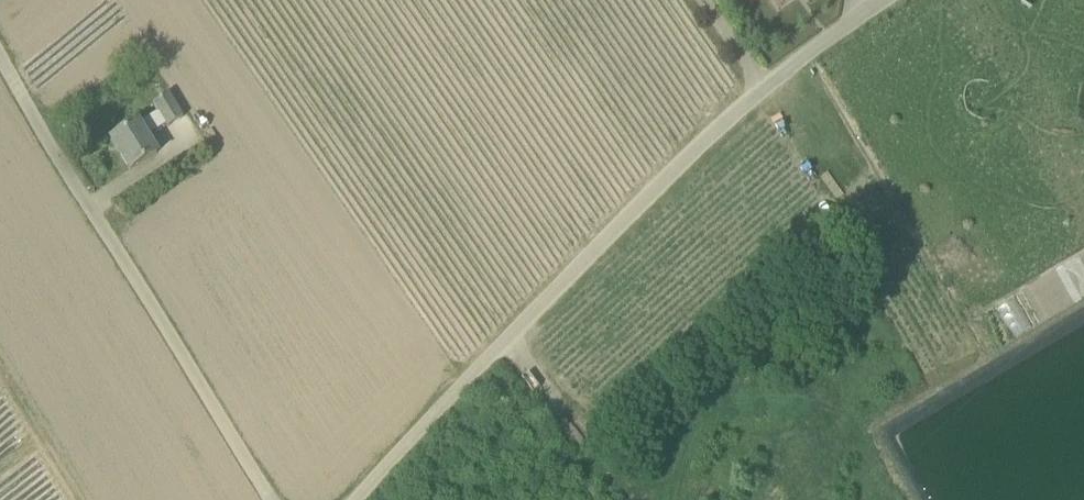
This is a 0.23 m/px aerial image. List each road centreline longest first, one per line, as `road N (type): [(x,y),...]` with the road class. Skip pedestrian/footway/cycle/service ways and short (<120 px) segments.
road 1 (unclassified): [(353,499),(805,53),(886,0)]
road 2 (residential): [(0,52),(272,499)]

